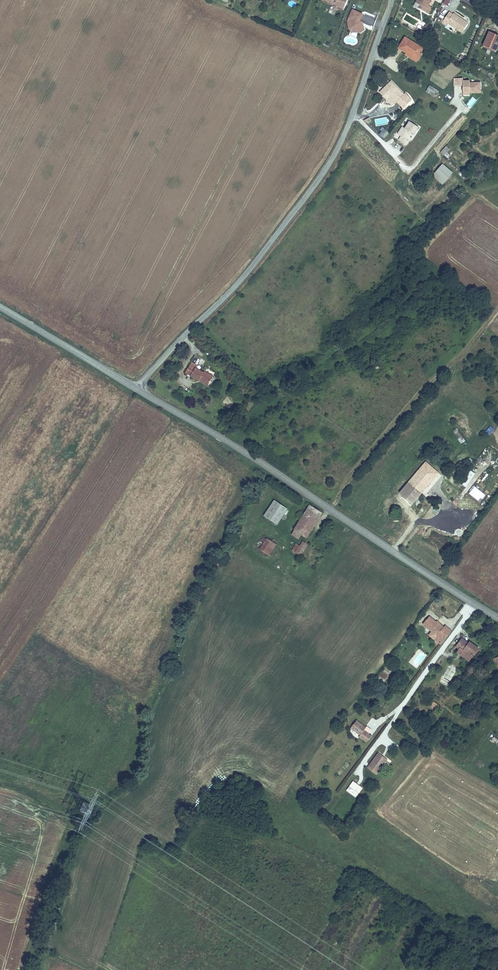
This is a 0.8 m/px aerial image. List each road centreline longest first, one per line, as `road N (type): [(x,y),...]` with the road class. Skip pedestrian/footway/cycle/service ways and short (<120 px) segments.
road 1 (unclassified): [(137,389),(246,273),(325,170),(391,0)]
road 2 (tertiary): [(497,617),(137,389)]
road 3 (tertiary): [(137,389),(0,308)]

